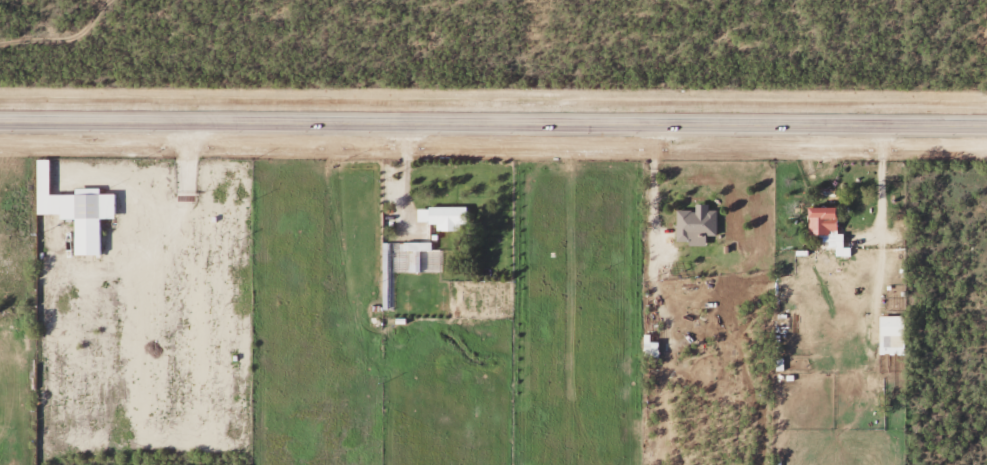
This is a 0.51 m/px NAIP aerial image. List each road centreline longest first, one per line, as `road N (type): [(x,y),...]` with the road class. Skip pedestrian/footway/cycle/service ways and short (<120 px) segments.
road 1 (secondary): [(0,121),(986,123)]

